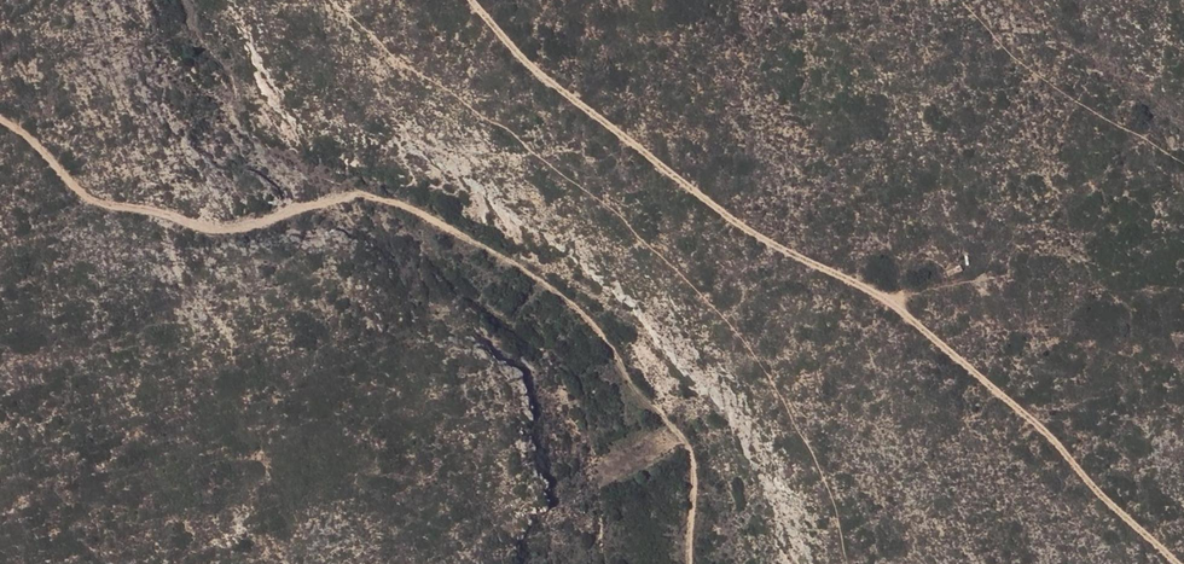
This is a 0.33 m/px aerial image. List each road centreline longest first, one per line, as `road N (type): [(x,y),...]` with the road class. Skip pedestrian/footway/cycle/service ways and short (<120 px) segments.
road 1 (track): [(690,563),(693,462),(679,434),(580,316),(506,263),(427,216),(366,194),(206,230),(170,216),(132,215),(82,198),(0,118)]
road 2 (track): [(490,0),(544,64),(798,262),(915,311),(1183,556)]

